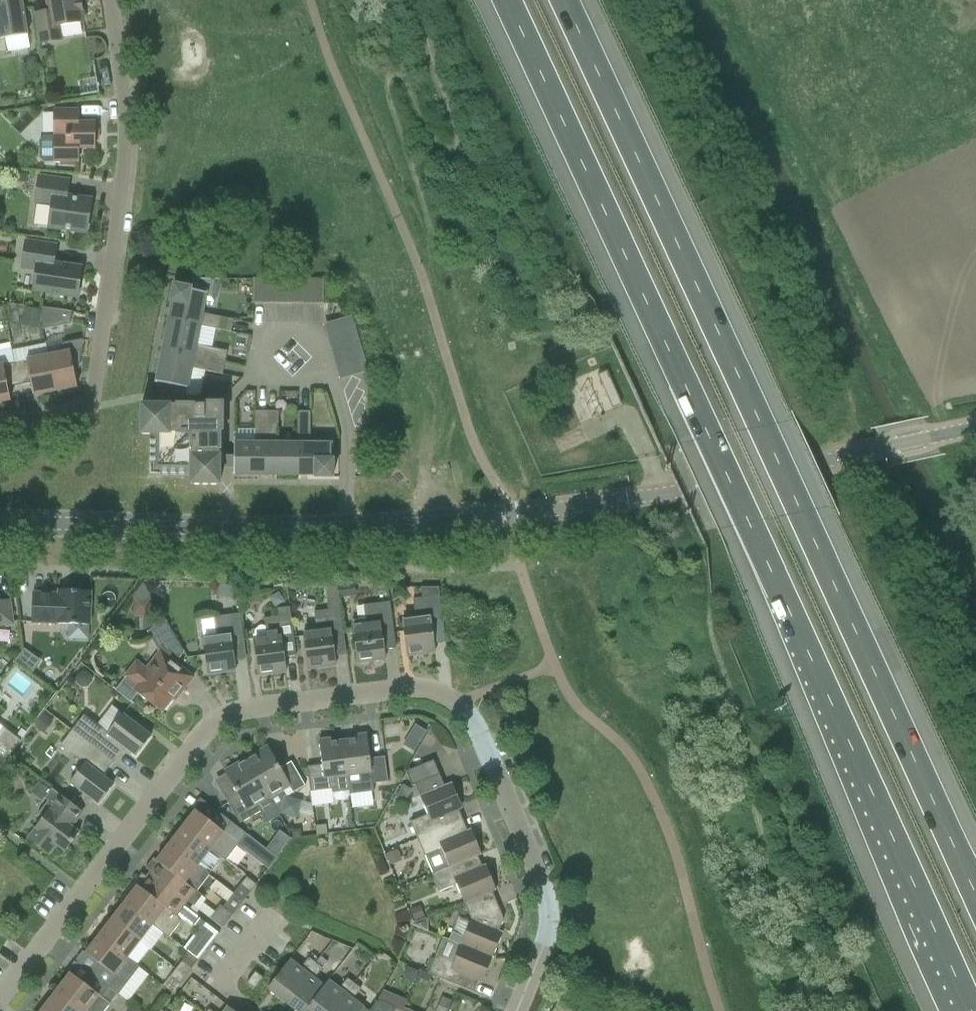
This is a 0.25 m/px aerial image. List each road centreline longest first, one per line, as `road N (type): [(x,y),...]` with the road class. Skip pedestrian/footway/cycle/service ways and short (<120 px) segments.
road 1 (motorway): [(505,0),(971,1010)]
road 2 (motorway): [(975,893),(561,0)]
road 3 (tertiary): [(0,525),(195,531),(491,519),(975,431)]
road 4 (residential): [(0,999),(215,721),(255,706),(413,688),(461,702),(543,884),(549,945),(523,1010)]
road 5 (residential): [(0,431),(91,412),(127,157),(108,0)]

